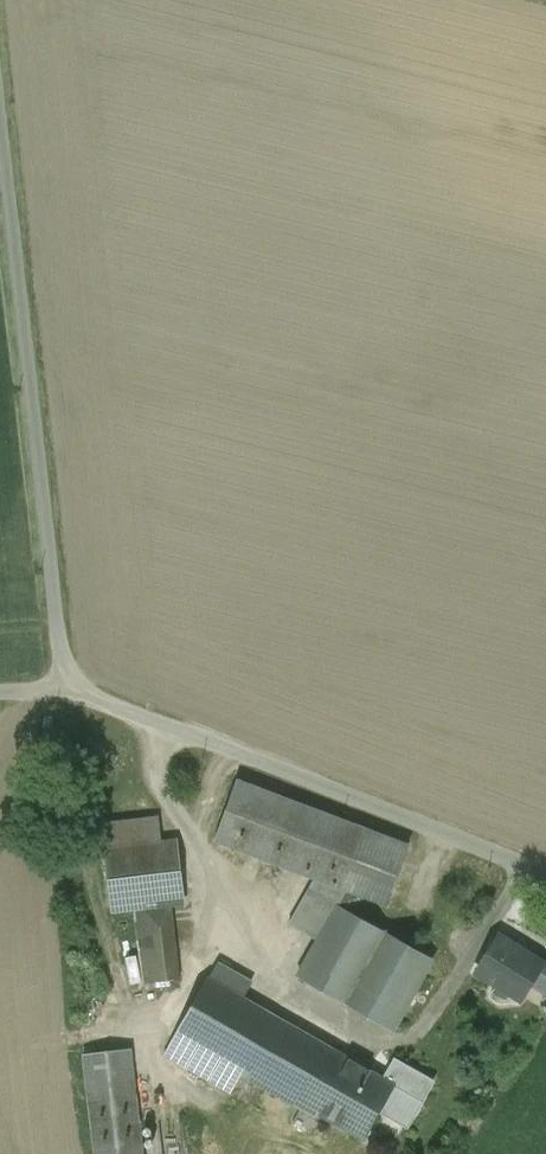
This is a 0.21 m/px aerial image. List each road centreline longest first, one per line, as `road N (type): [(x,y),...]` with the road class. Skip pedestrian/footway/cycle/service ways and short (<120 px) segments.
road 1 (unclassified): [(68,690),(0,112)]
road 2 (unclassified): [(545,880),(68,690)]

